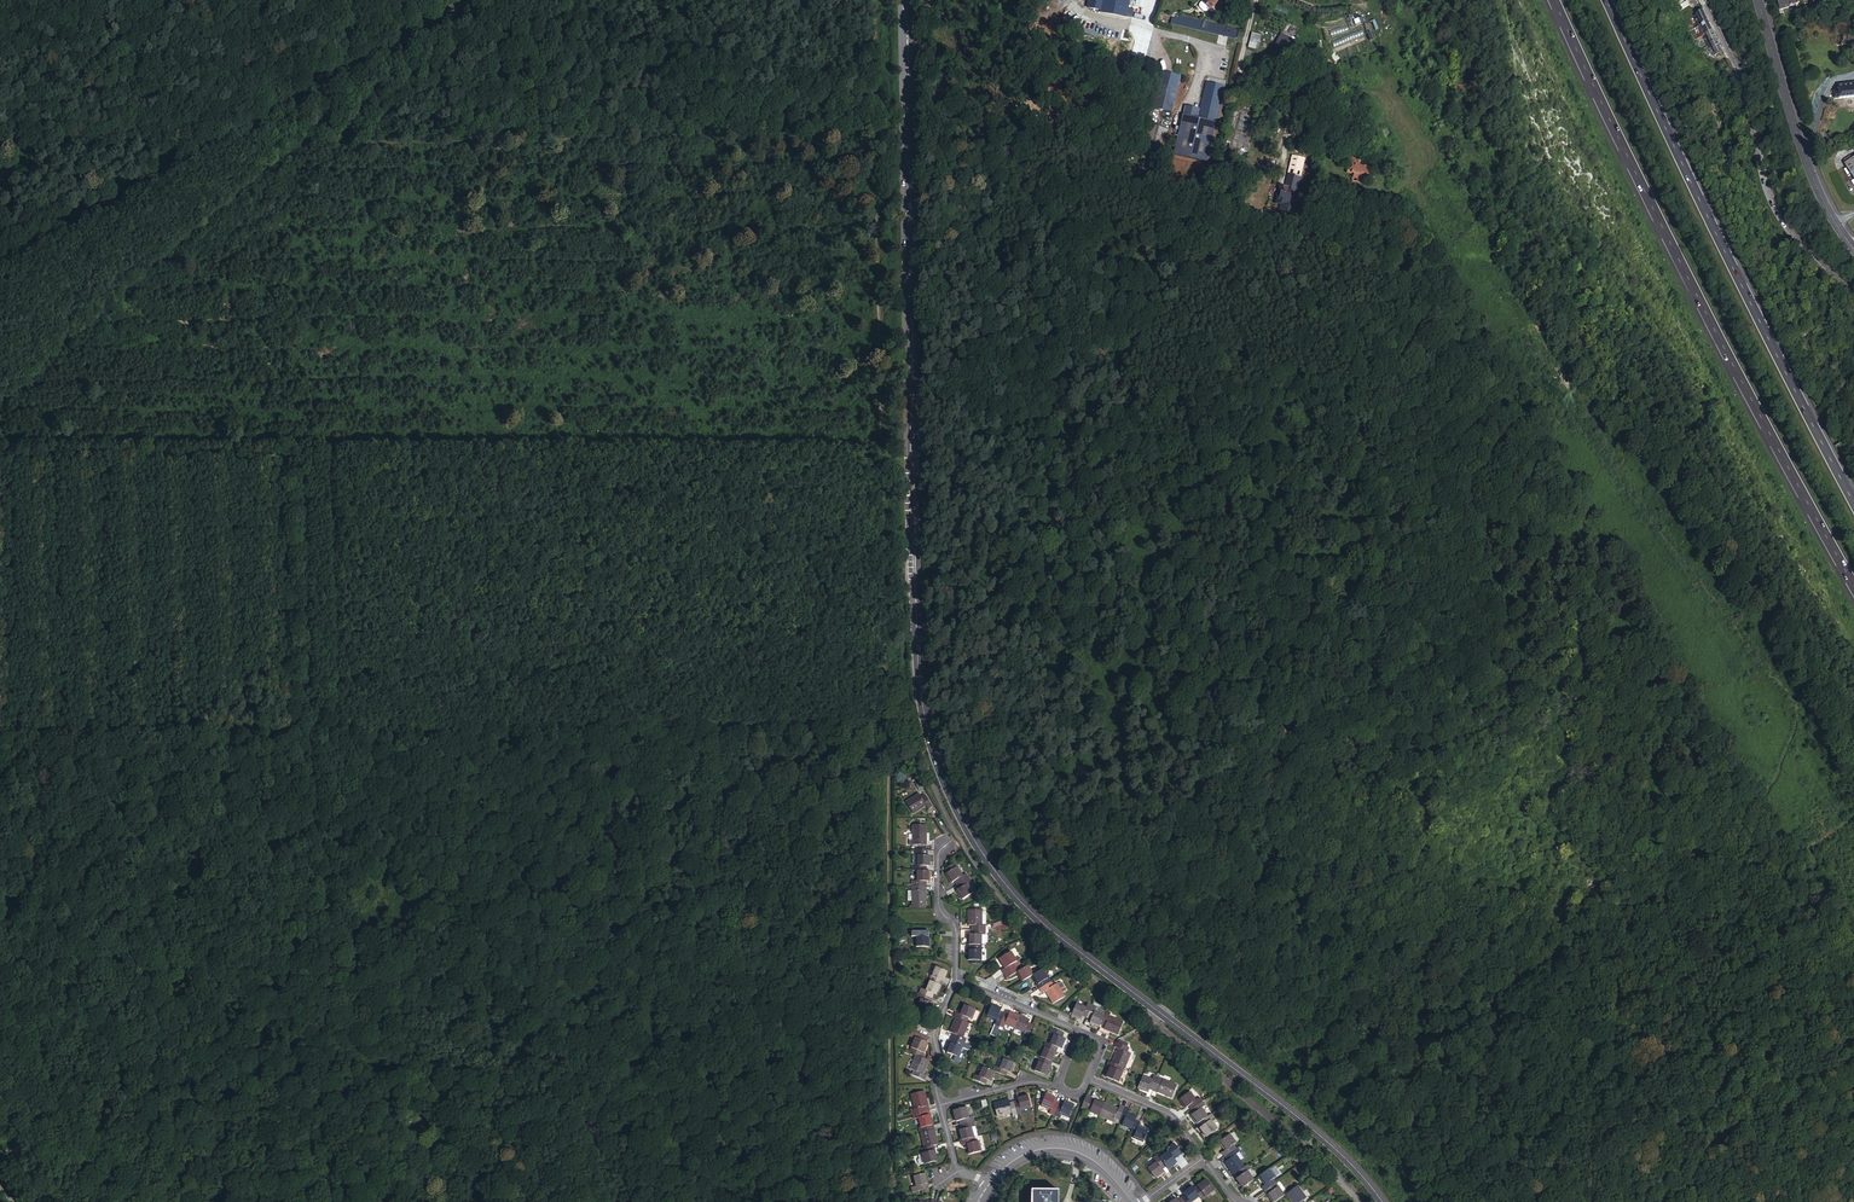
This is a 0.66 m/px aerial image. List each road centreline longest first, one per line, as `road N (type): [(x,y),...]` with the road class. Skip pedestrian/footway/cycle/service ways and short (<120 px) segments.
road 1 (track): [(1853,813),(1766,863),(1535,949),(1454,932),(1388,864),(1354,782),(1352,599),(1287,403),(1136,251),(1060,226),(1001,183),(960,173),(906,96)]
road 2 (tertiary): [(1383,1201),(1302,1120),(1027,908),(982,852),(941,778),(914,684),(904,0)]
road 3 (motorway): [(1551,0),(1663,236),(1853,583)]
road 4 (track): [(0,434),(326,442),(322,562),(337,745)]
road 5 (track): [(1725,879),(1801,708),(1607,471),(1571,413)]
road 6 (motorway): [(1853,497),(1703,215),(1606,0)]
road 7 (secondary): [(0,253),(456,0)]
road 8 (track): [(0,1158),(281,1163),(403,1154)]
road 9 (track): [(1812,1201),(1811,1131),(1765,1062),(1719,1012),(1648,1008),(1662,953)]
road 10 (tertiary): [(1853,294),(1791,226),(1764,176),(1733,58),(1704,0)]
road 11 (tertiary): [(1853,247),(1818,195),(1759,2)]
road 12 (track): [(1629,917),(1703,992),(1766,993),(1853,1027)]
road 13 (unclassified): [(1132,1201),(1095,1162),(1062,1148),(1021,1156),(990,1182)]
road 14 (residential): [(953,838),(938,855),(939,902),(955,928),(956,980)]
road 15 (residential): [(1087,1080),(1165,1112),(1204,1158)]
road 16 (residential): [(956,980),(1079,1031)]
road 17 (residential): [(956,980),(932,1028),(939,1104)]
road 18 (residential): [(939,1104),(1032,1078),(1056,1088)]

